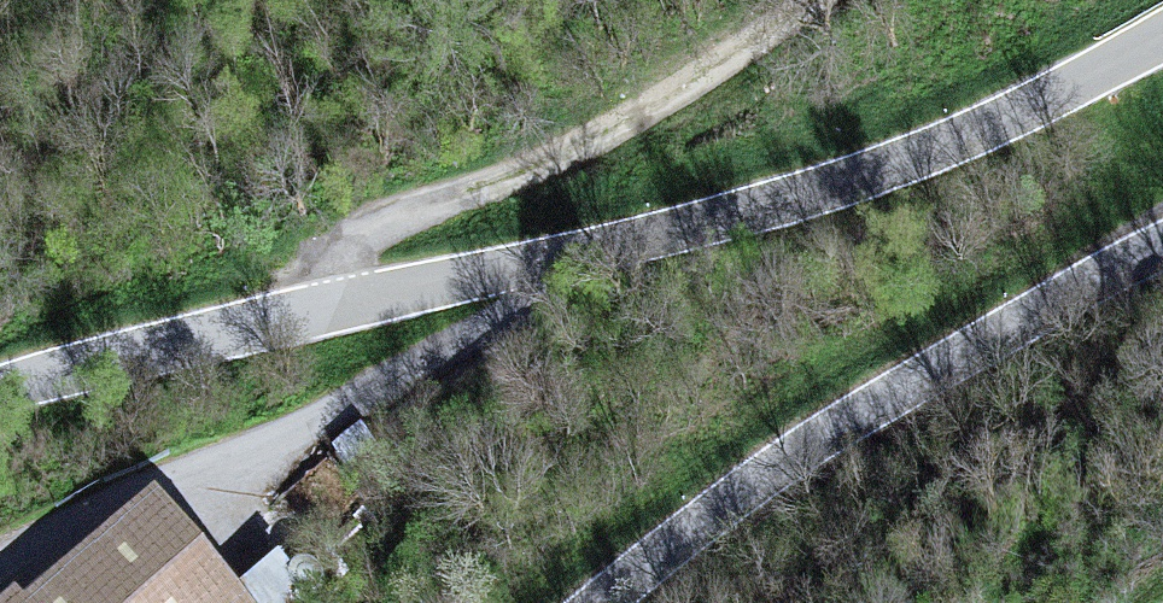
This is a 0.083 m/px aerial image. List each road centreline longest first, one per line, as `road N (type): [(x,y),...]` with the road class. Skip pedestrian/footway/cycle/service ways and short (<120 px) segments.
road 1 (residential): [(0,394),(839,174),(1046,95),(1162,36)]
road 2 (tertiary): [(1162,268),(899,401),(646,562),(602,602)]
road 3 (track): [(307,310),(345,248),(410,210),(533,163),(675,92),(816,0)]

